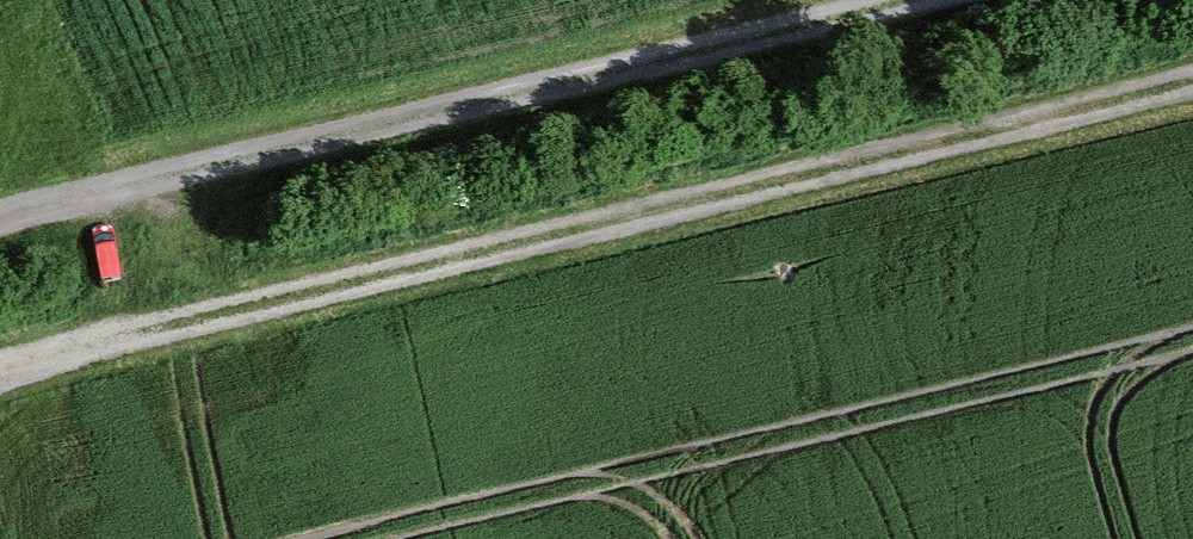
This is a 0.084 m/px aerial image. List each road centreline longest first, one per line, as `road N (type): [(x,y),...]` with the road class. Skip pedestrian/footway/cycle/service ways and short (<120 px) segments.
road 1 (track): [(0,399),(1192,113)]
road 2 (track): [(0,224),(937,0)]
road 3 (track): [(196,178),(190,353)]

